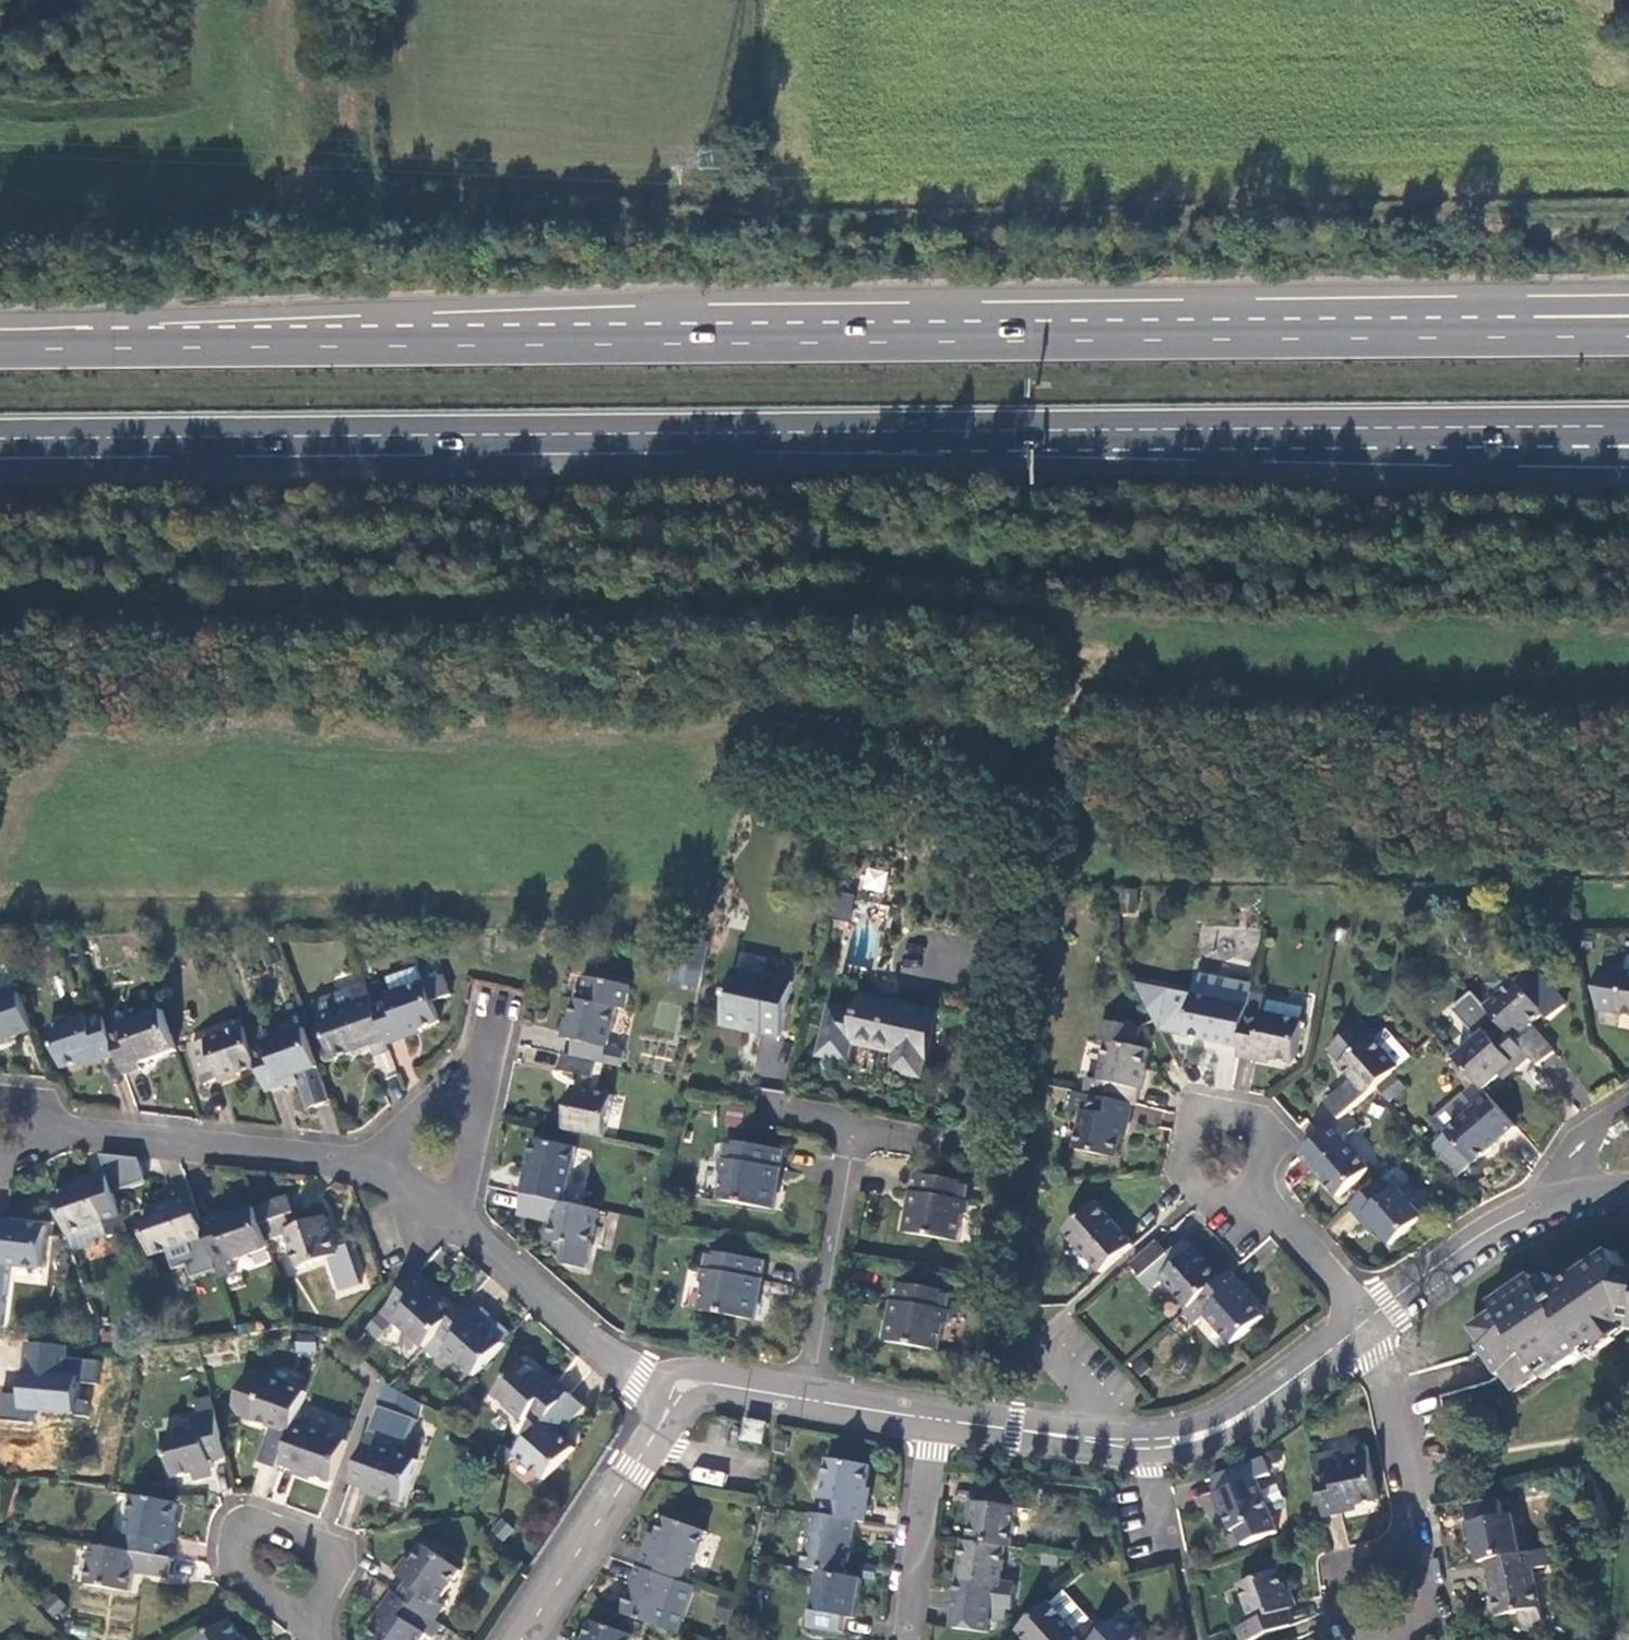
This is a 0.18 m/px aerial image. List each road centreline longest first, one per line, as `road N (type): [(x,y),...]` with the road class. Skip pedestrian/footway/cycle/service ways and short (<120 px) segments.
road 1 (trunk): [(1628,306),(484,343)]
road 2 (trunk): [(1628,334),(484,343)]
road 3 (trunk): [(0,440),(926,435)]
road 4 (trunk): [(926,435),(1628,456)]
road 5 (trunk): [(926,435),(1628,429)]
road 6 (trunk): [(484,343),(0,348)]
road 7 (residential): [(937,1418),(1149,1443),(1204,1434),(1252,1410),(1370,1319)]
road 8 (residential): [(372,1165),(60,1132)]
road 9 (residential): [(524,1639),(678,1395)]
road 10 (residential): [(678,1395),(643,1377),(461,1218)]
road 11 (residential): [(812,1399),(859,1124)]
road 12 (residential): [(1254,1185),(1273,1135),(1260,1122),(1199,1110),(1186,1170),(1223,1211)]
road 13 (residential): [(338,1569),(334,1552),(269,1527),(251,1524),(242,1537),(235,1565),(242,1578),(314,1622)]
road 14 (residential): [(1370,1319),(1471,1242),(1570,1193)]
road 15 (residential): [(1370,1319),(1421,1545)]
road 16 (residential): [(937,1418),(913,1639)]
road 17 (residential): [(1370,1319),(1254,1185)]
road 18 (residential): [(1421,1545),(1341,1565),(1348,1610),(1365,1639)]
road 19 (residential): [(482,1087),(442,1097),(372,1165)]
road 20 (residential): [(678,1395),(713,1382),(812,1399)]
road 21 (residential): [(461,1218),(482,1087)]
road 22 (residential): [(812,1399),(937,1418)]

